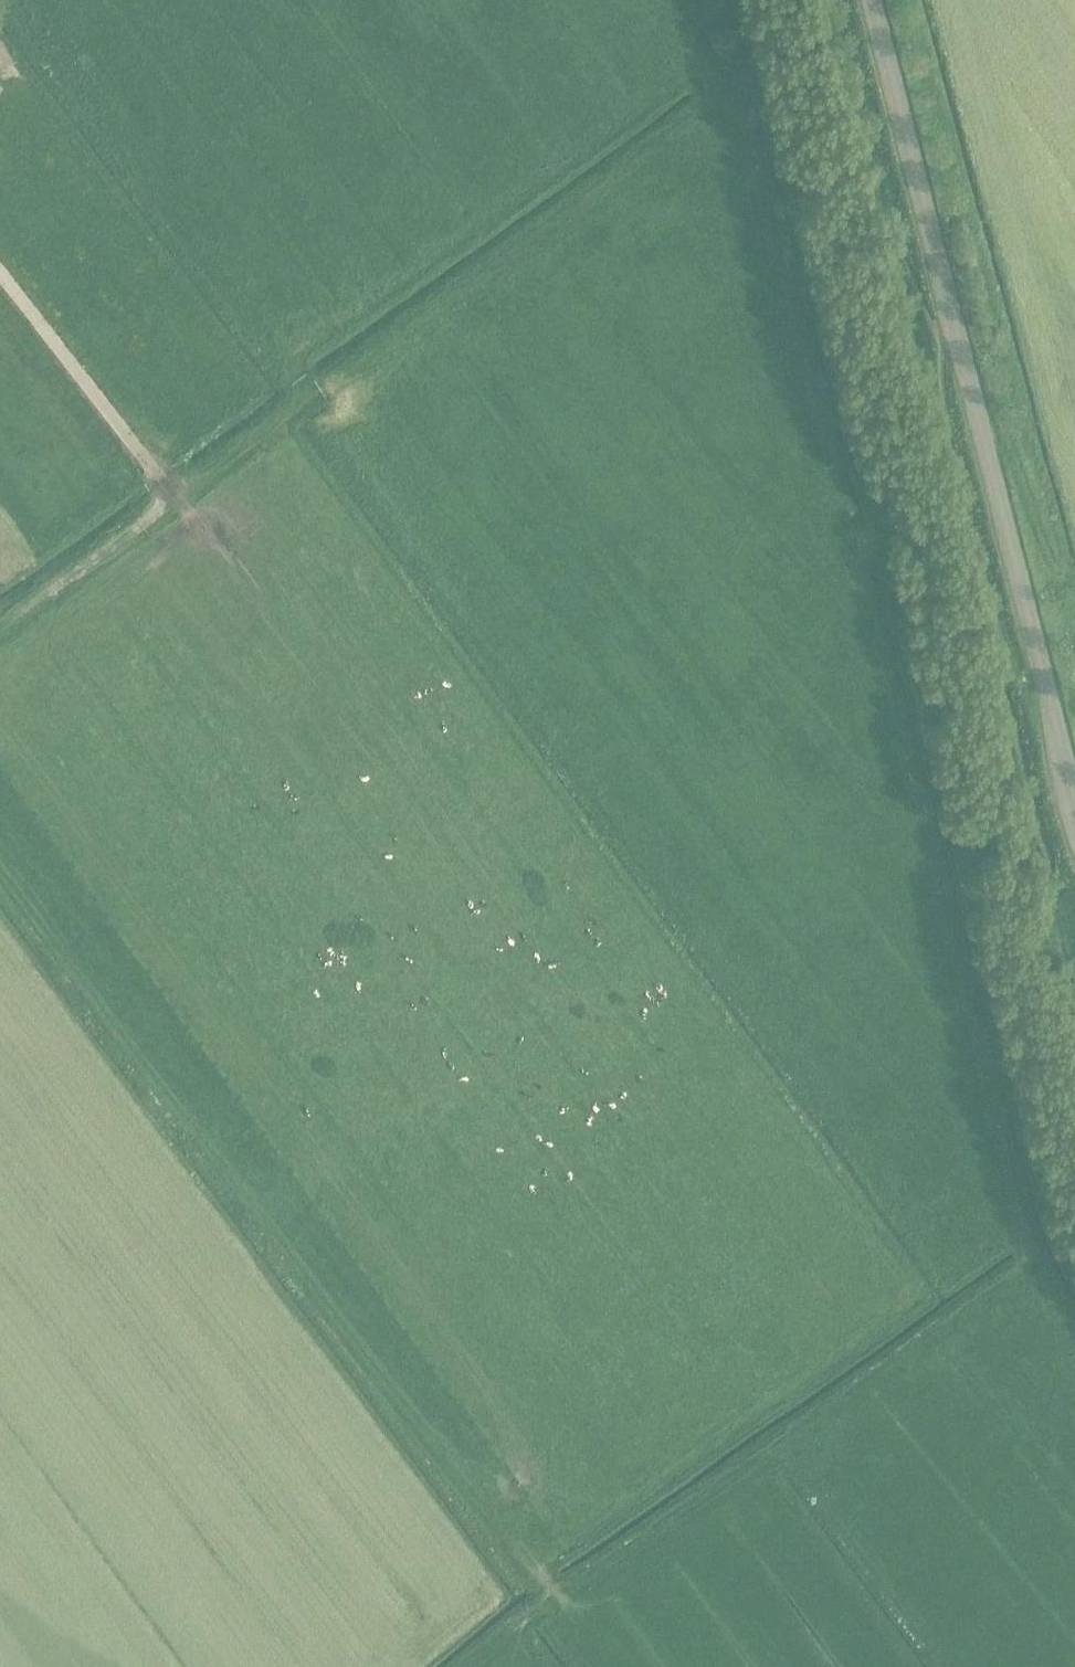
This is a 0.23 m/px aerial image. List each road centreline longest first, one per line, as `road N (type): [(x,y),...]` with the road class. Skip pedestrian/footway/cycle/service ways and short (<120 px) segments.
road 1 (unclassified): [(1074,808),(870,0)]
road 2 (track): [(1074,583),(1049,565),(1038,542),(1007,408),(954,338)]

